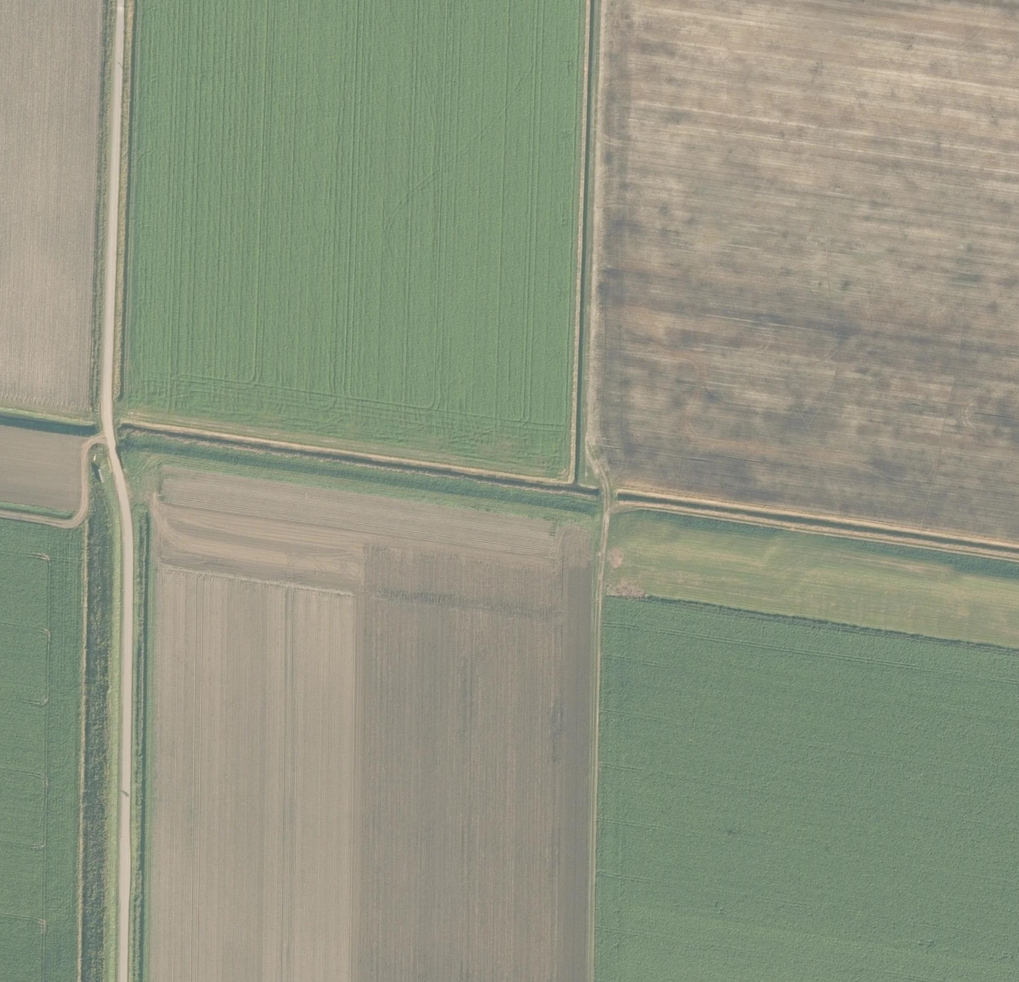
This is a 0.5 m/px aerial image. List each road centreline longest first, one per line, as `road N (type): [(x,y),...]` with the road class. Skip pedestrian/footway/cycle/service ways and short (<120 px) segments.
road 1 (track): [(590,981),(605,494),(583,423),(597,0)]
road 2 (tertiary): [(123,981),(129,526),(106,413),(120,0)]
road 3 (track): [(111,440),(89,444),(81,511),(72,524),(0,514)]

